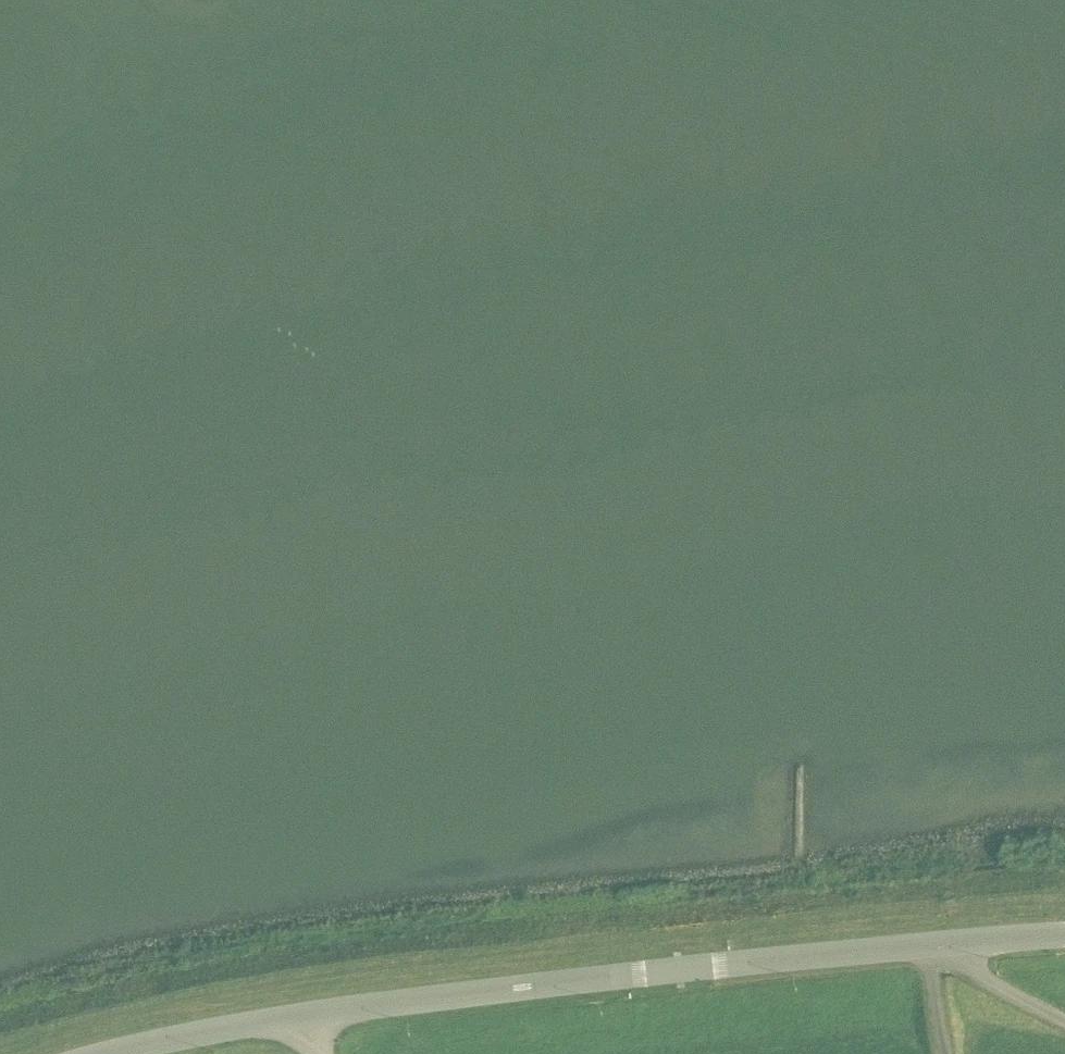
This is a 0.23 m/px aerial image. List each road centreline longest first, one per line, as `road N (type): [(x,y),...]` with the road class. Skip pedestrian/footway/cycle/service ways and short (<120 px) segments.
road 1 (tertiary): [(103,1053),(639,968),(1064,935)]

